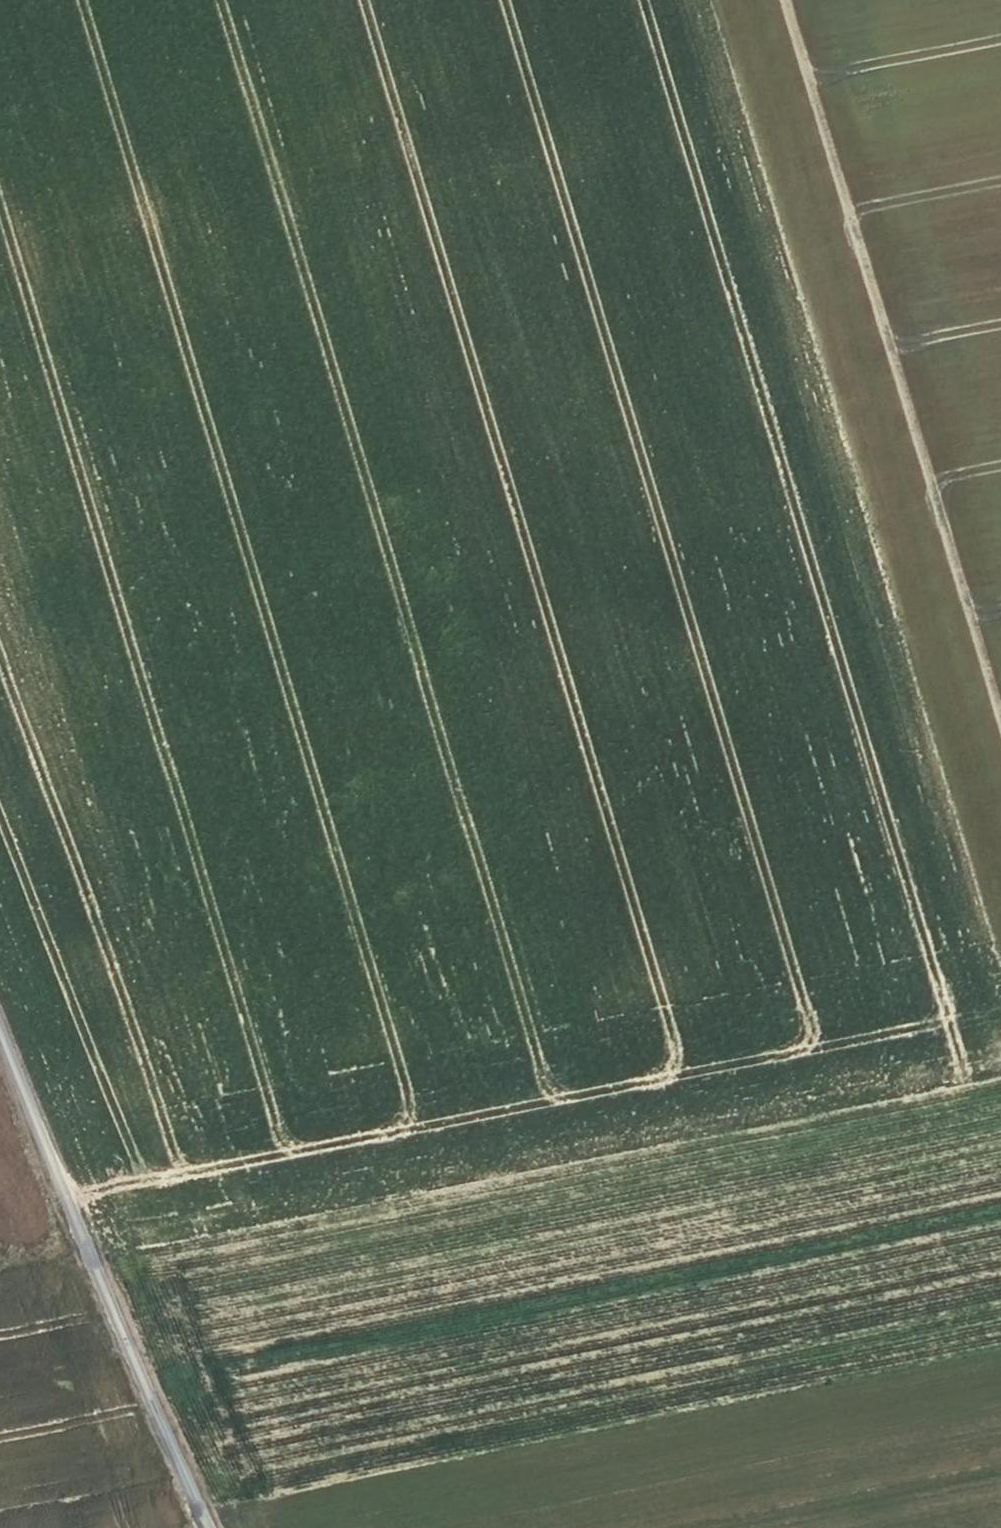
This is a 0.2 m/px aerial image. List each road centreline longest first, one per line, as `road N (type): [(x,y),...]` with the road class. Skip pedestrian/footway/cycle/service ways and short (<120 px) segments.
road 1 (unclassified): [(0,1034),(205,1527)]

